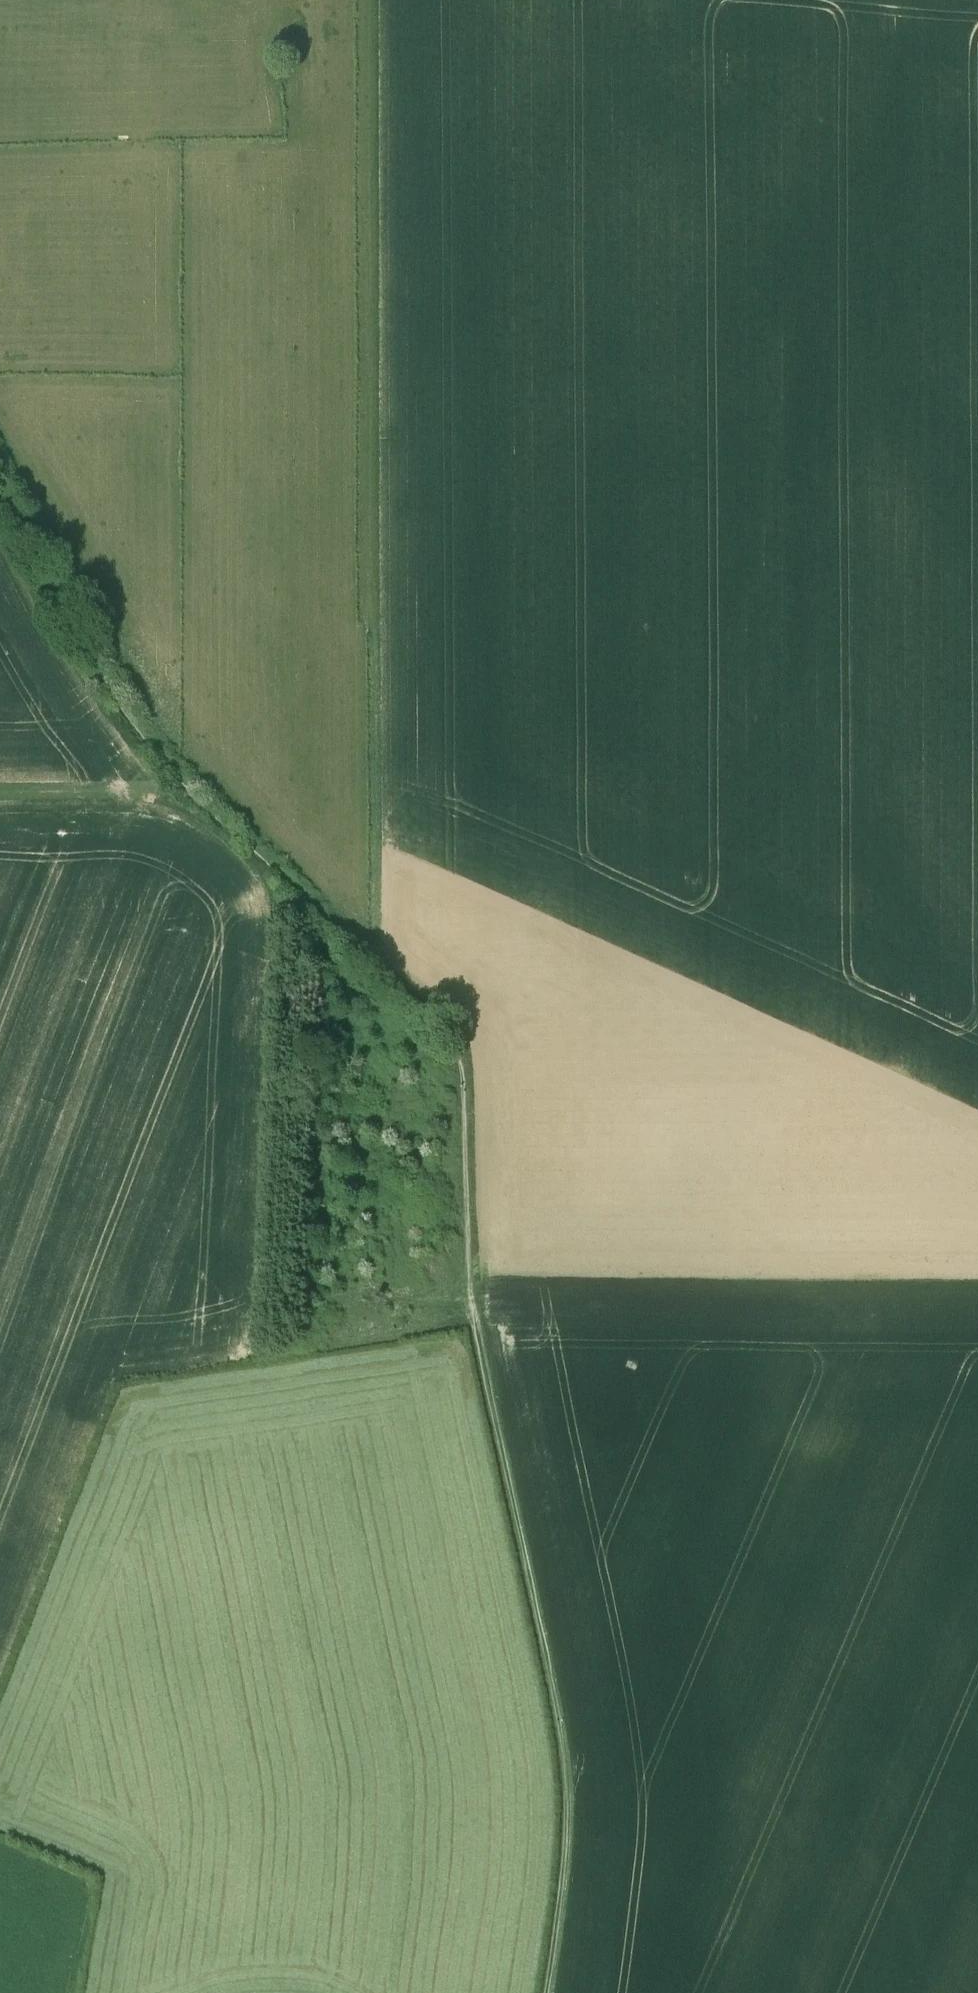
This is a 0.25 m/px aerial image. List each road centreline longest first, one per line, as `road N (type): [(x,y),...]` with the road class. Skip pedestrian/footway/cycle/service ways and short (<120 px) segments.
road 1 (track): [(546,1992),(566,1837),(564,1772),(474,1331),(455,1047),(433,1017),(174,776),(106,688),(0,499)]

